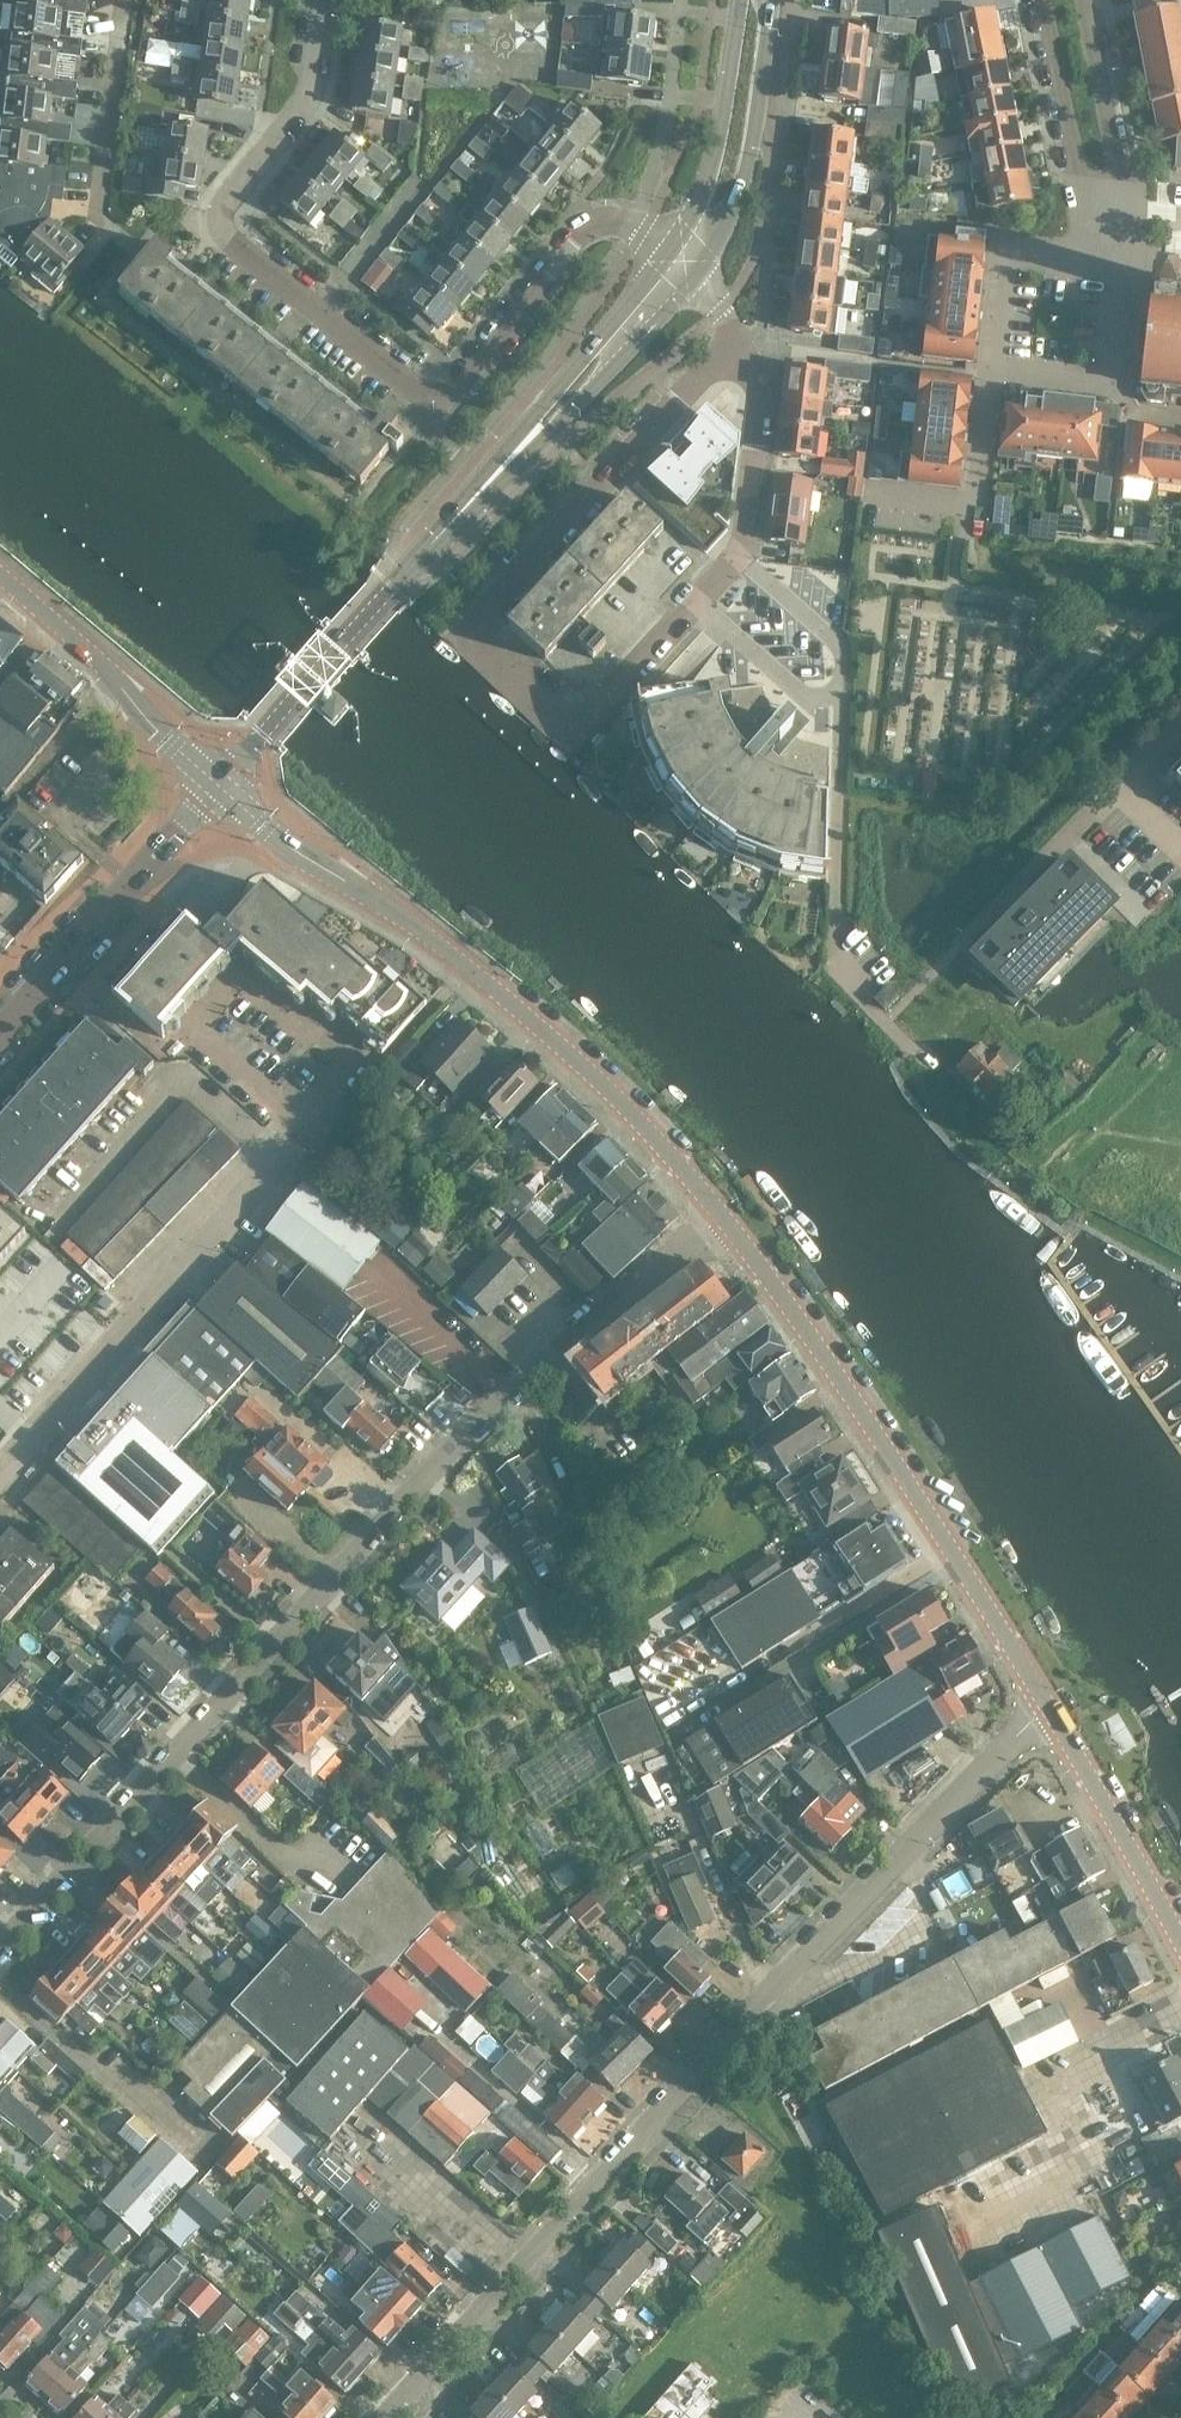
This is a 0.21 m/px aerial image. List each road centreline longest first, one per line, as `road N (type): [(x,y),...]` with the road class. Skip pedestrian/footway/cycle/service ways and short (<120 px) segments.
road 1 (residential): [(0,1934),(424,1471),(718,1214)]
road 2 (residential): [(1054,1713),(1010,1745),(386,2417)]
road 3 (residential): [(682,264),(643,232),(611,225),(578,235),(443,396),(420,395),(222,227),(221,211),(310,96),(324,0)]
road 4 (unclassified): [(0,1461),(270,1155),(183,1075),(63,1209)]
road 5 (residential): [(730,348),(477,620),(479,644),(574,731),(694,603)]
road 6 (secondary): [(218,785),(682,264)]
road 7 (tertiary): [(718,1214),(612,1096),(441,945),(279,840),(218,785)]
road 8 (tertiary): [(1054,1713),(828,1364),(718,1214)]
road 9 (secondary): [(0,1034),(218,785)]
road 10 (tertiary): [(218,785),(157,732),(93,656),(0,578)]
road 11 (residential): [(694,603),(748,541),(755,378),(730,348)]
road 12 (secondary): [(682,264),(724,190),(758,0)]
road 13 (residential): [(990,366),(1109,381),(1125,266),(1091,255)]
road 14 (tertiary): [(1180,1944),(1054,1713)]
road 15 (residential): [(97,213),(121,0)]
road 16 (residential): [(1095,193),(1076,171),(1040,0)]
road 17 (residential): [(1095,193),(1112,166),(1083,0)]
road 18 (residential): [(1091,255),(1015,252),(1005,260),(990,366)]
road 19 (residential): [(1065,840),(1180,721)]
road 20 (residential): [(990,366),(976,481),(962,504)]

